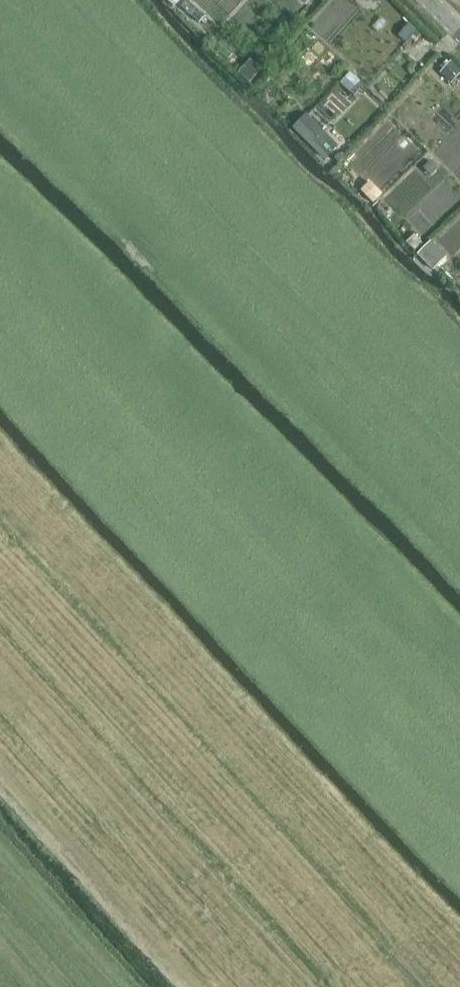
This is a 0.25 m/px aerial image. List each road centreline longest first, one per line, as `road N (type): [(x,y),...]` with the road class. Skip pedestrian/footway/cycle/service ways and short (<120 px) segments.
road 1 (track): [(191,986),(0,775)]

